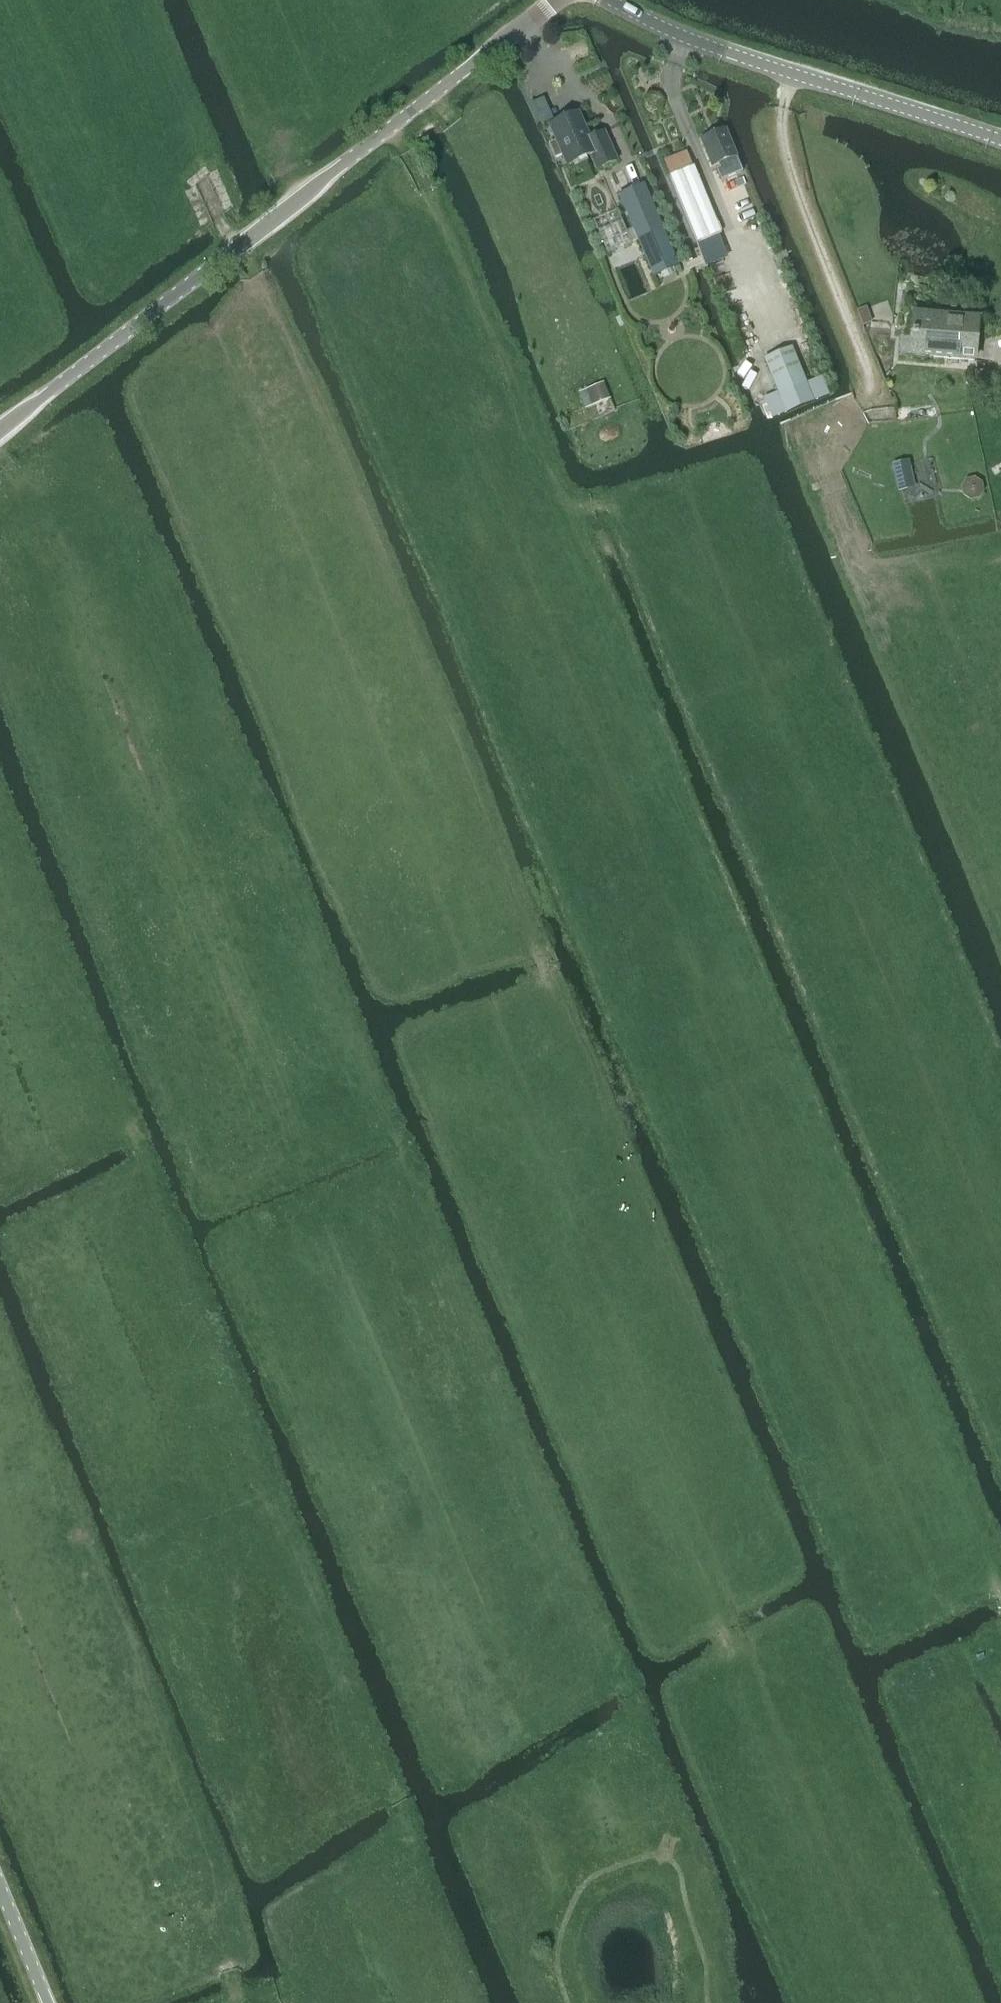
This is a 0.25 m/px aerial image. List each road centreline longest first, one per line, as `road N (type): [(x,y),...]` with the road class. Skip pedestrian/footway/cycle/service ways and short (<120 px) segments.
road 1 (tertiary): [(0,440),(557,0)]
road 2 (track): [(876,596),(819,453),(845,414),(871,397),(787,162),(781,117),(796,77)]
road 3 (tertiary): [(1000,139),(792,76),(611,0)]
road 4 (tertiary): [(50,2002),(0,1882)]

